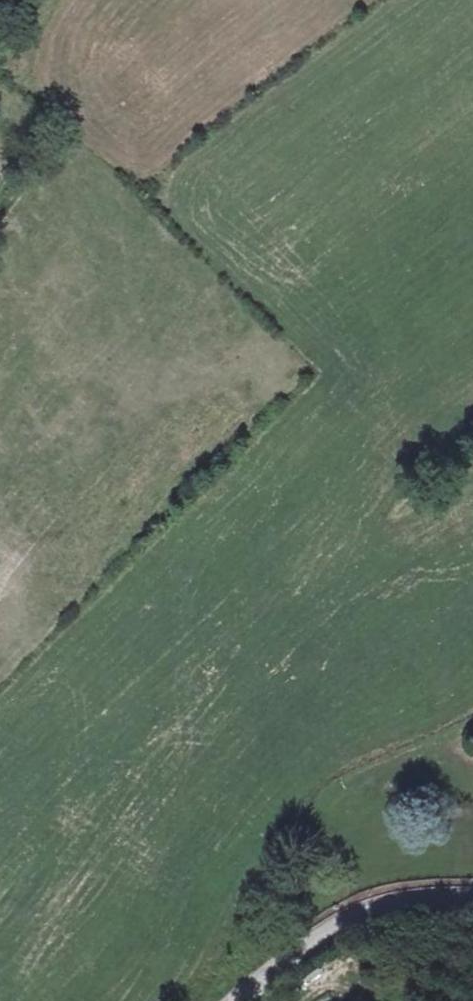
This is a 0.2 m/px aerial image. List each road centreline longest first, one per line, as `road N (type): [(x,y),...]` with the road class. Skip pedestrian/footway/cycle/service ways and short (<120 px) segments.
road 1 (tertiary): [(237,1000),(357,914),(408,899),(472,895)]

